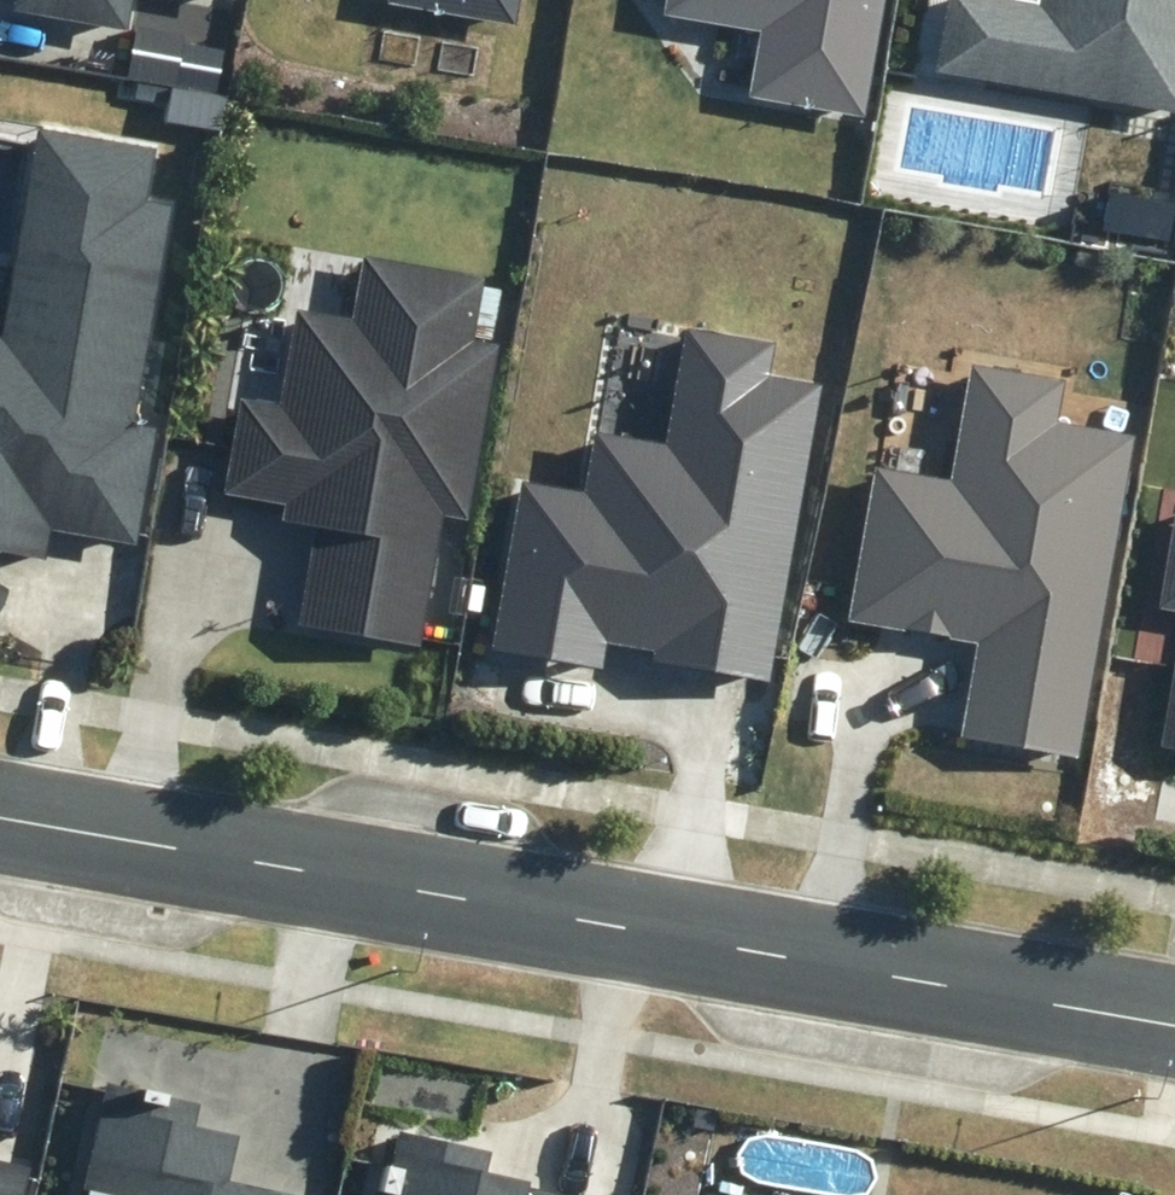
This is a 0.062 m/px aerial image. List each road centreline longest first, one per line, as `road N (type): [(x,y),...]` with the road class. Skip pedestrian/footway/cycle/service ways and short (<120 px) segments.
road 1 (tertiary): [(1174,1029),(0,820)]

